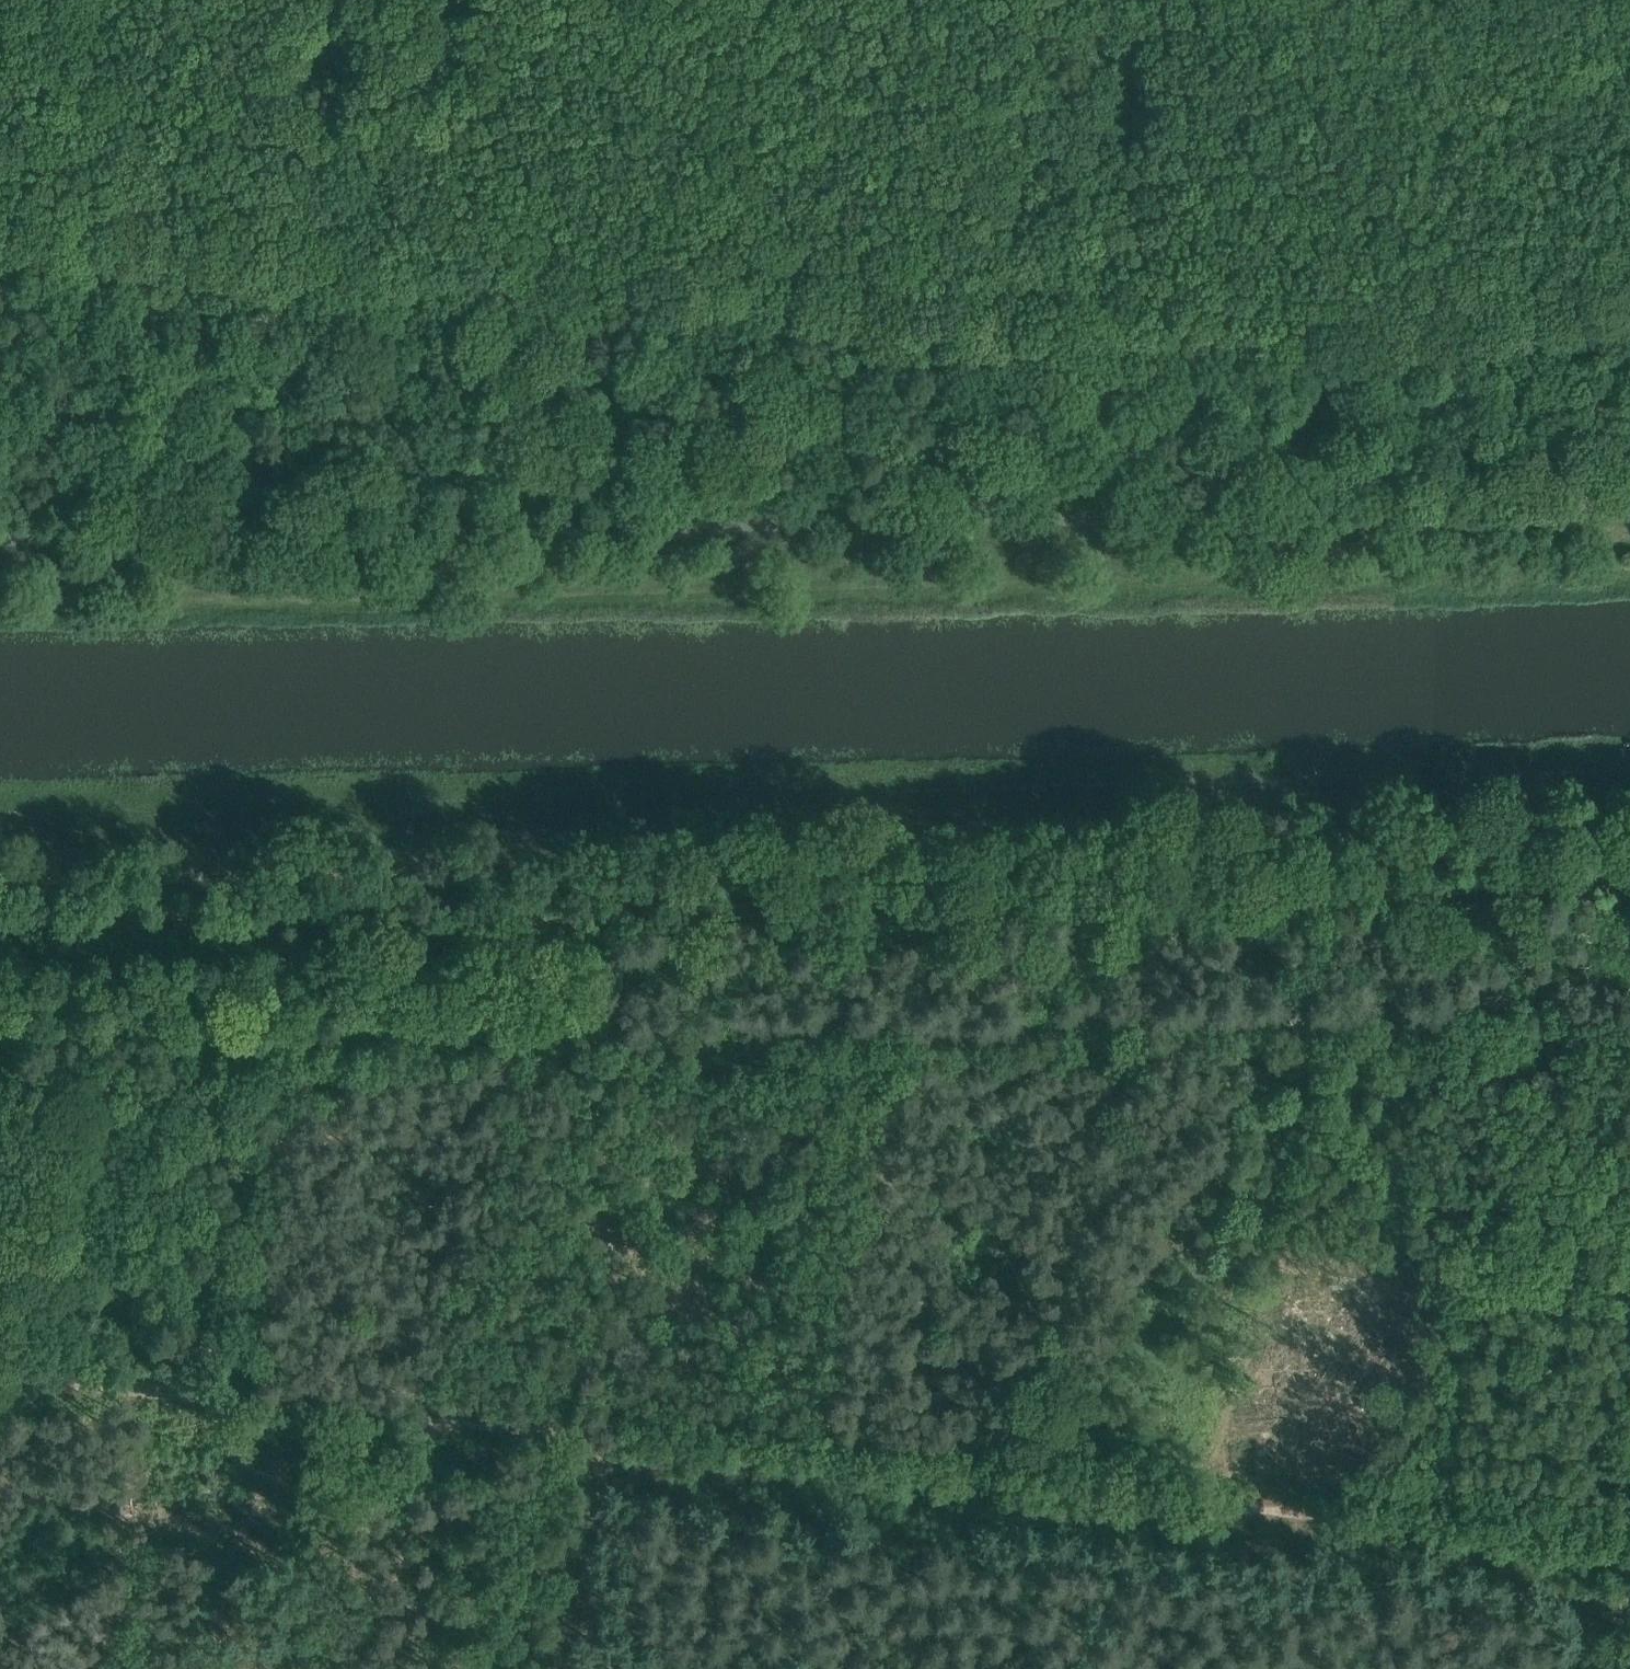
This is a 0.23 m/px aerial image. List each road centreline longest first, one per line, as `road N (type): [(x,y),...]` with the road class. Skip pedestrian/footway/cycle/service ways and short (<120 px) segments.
road 1 (track): [(1629,870),(0,915)]
road 2 (track): [(436,0),(411,105),(381,155),(336,177),(247,168),(136,129),(73,88),(0,15)]

